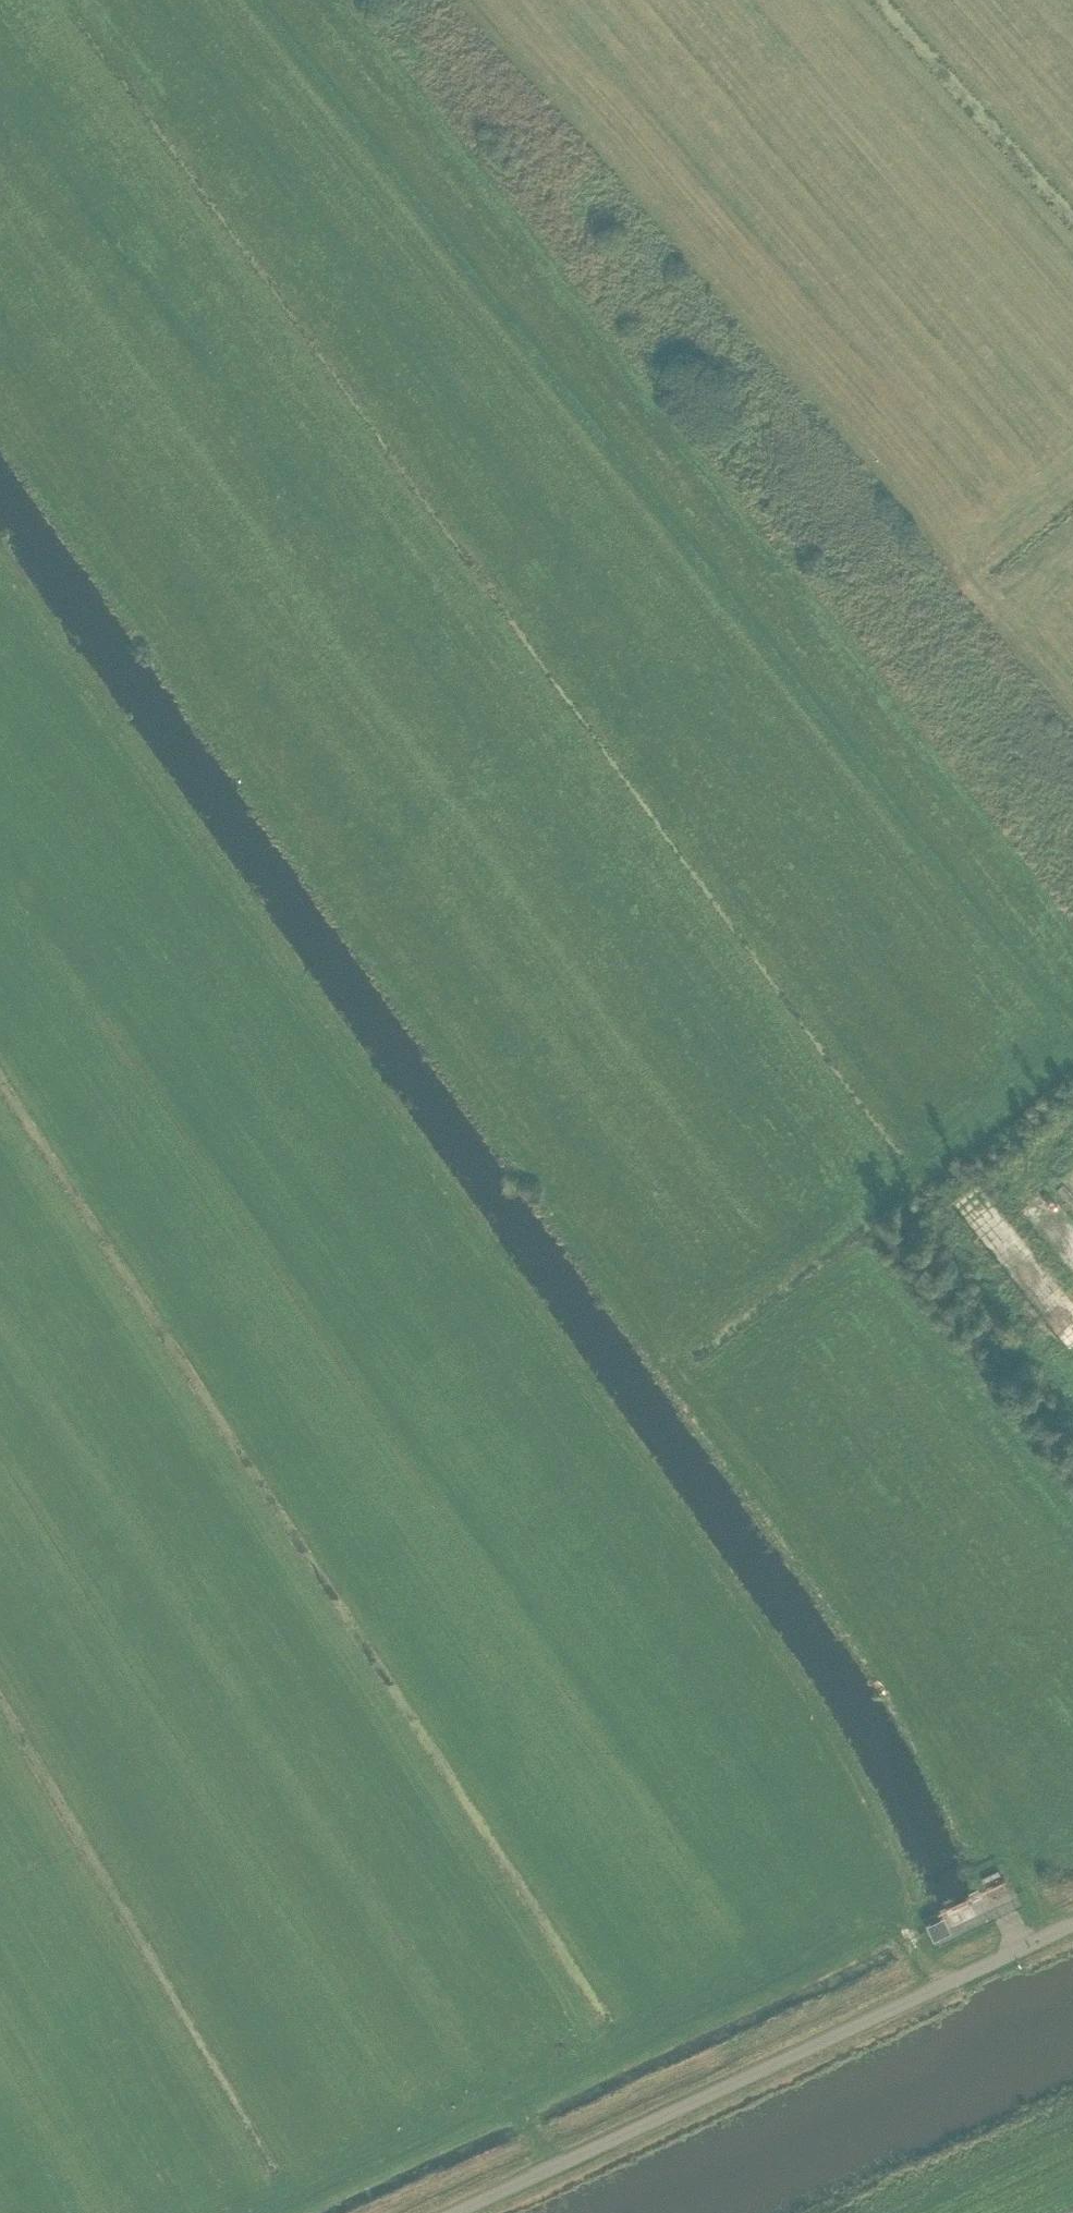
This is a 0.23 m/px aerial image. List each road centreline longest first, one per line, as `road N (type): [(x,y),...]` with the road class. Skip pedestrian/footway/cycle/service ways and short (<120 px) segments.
road 1 (unclassified): [(481,2212),(1072,1936)]

